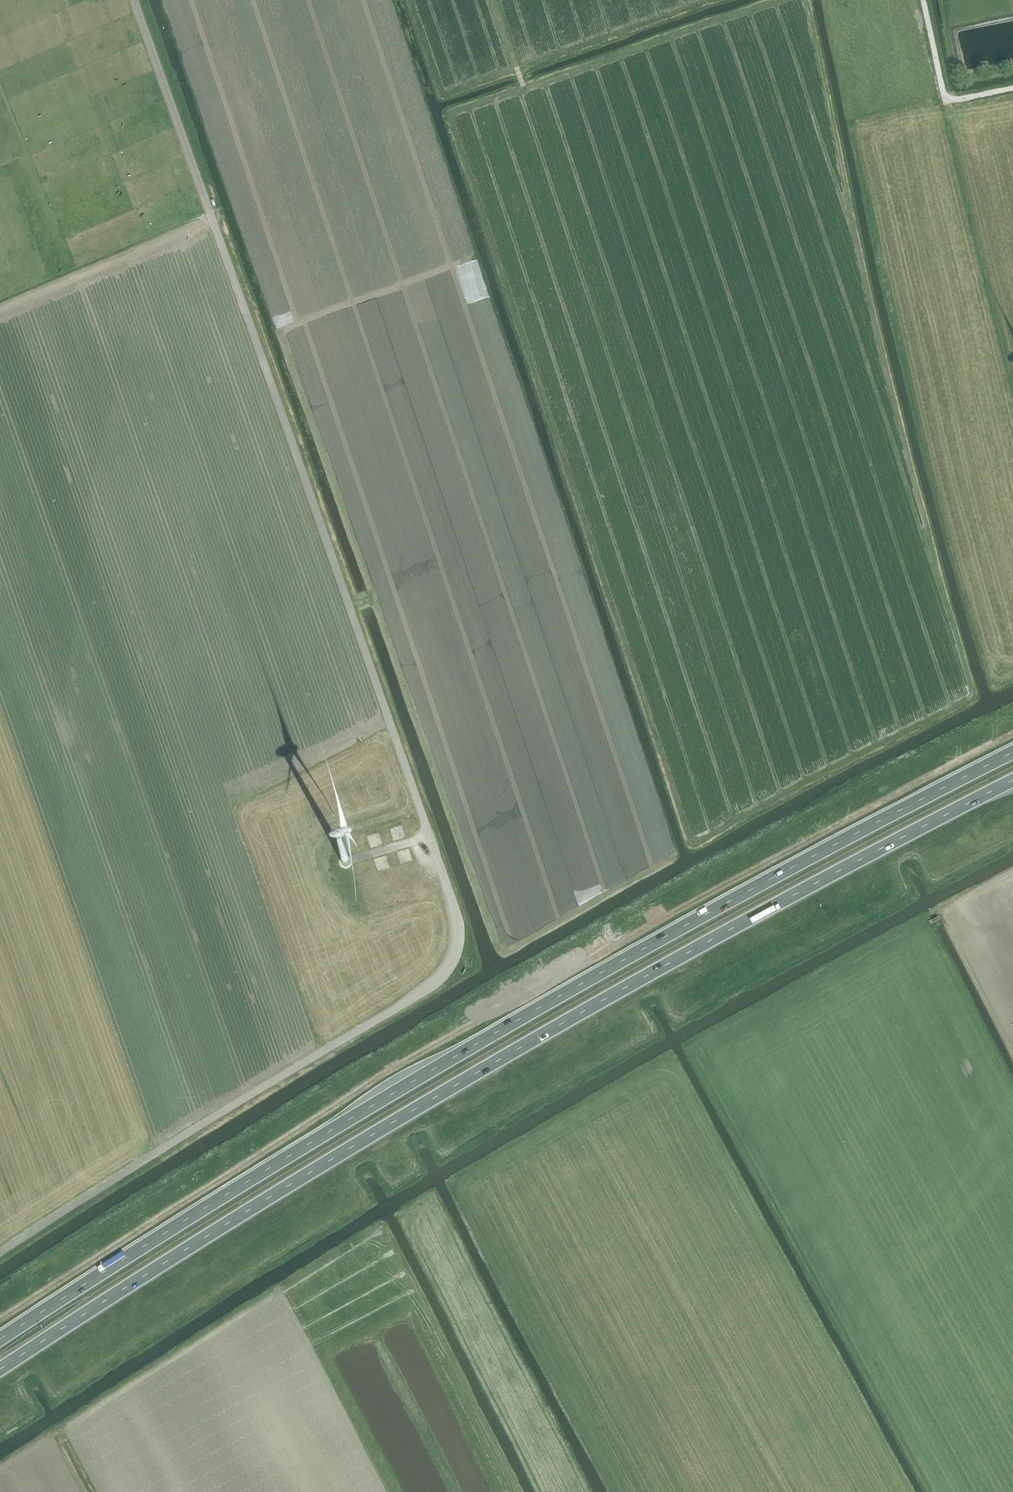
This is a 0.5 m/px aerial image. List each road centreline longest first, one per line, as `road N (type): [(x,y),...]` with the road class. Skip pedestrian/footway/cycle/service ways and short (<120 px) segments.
road 1 (trunk): [(0,1369),(426,1102),(1012,780)]
road 2 (trunk): [(1012,752),(426,1073),(0,1340)]

